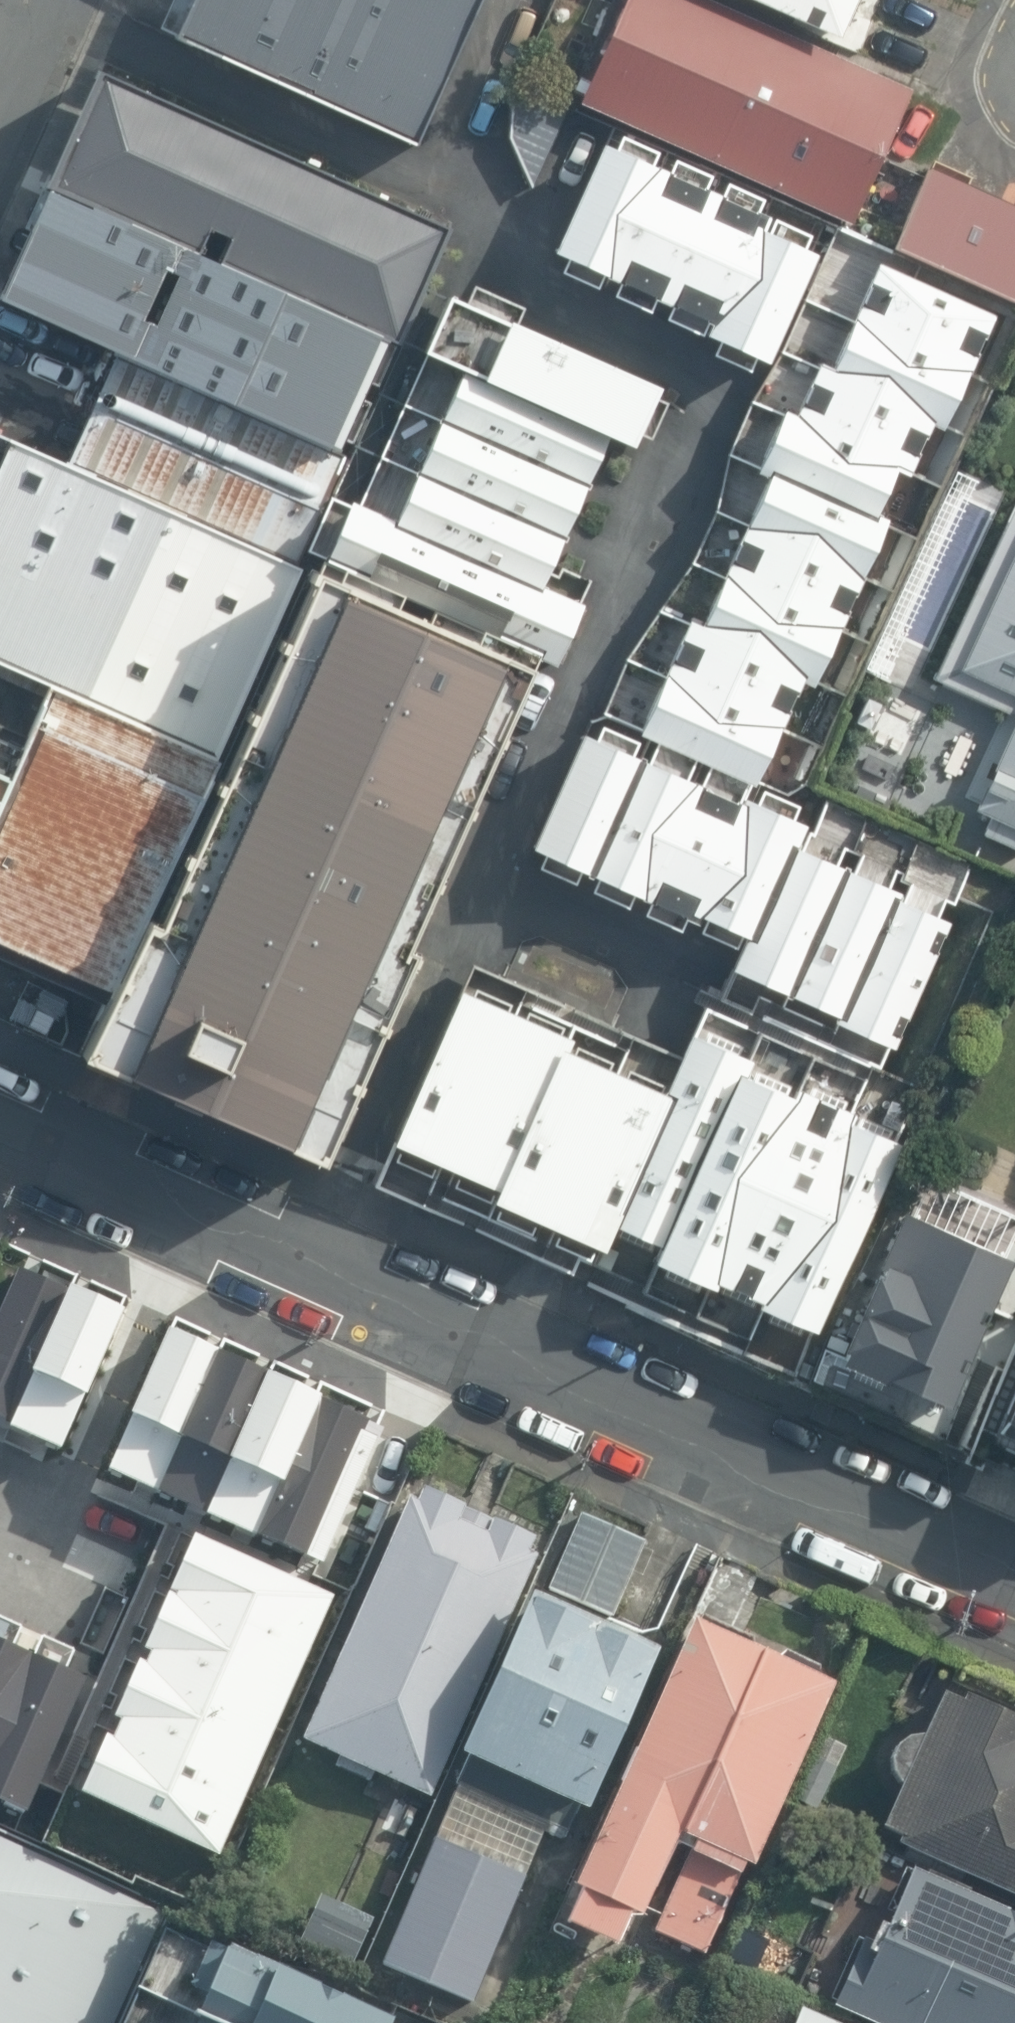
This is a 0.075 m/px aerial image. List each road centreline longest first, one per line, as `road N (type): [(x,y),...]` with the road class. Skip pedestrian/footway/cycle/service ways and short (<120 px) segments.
road 1 (tertiary): [(1014,1583),(0,1131)]
road 2 (residential): [(79,0),(0,154)]

